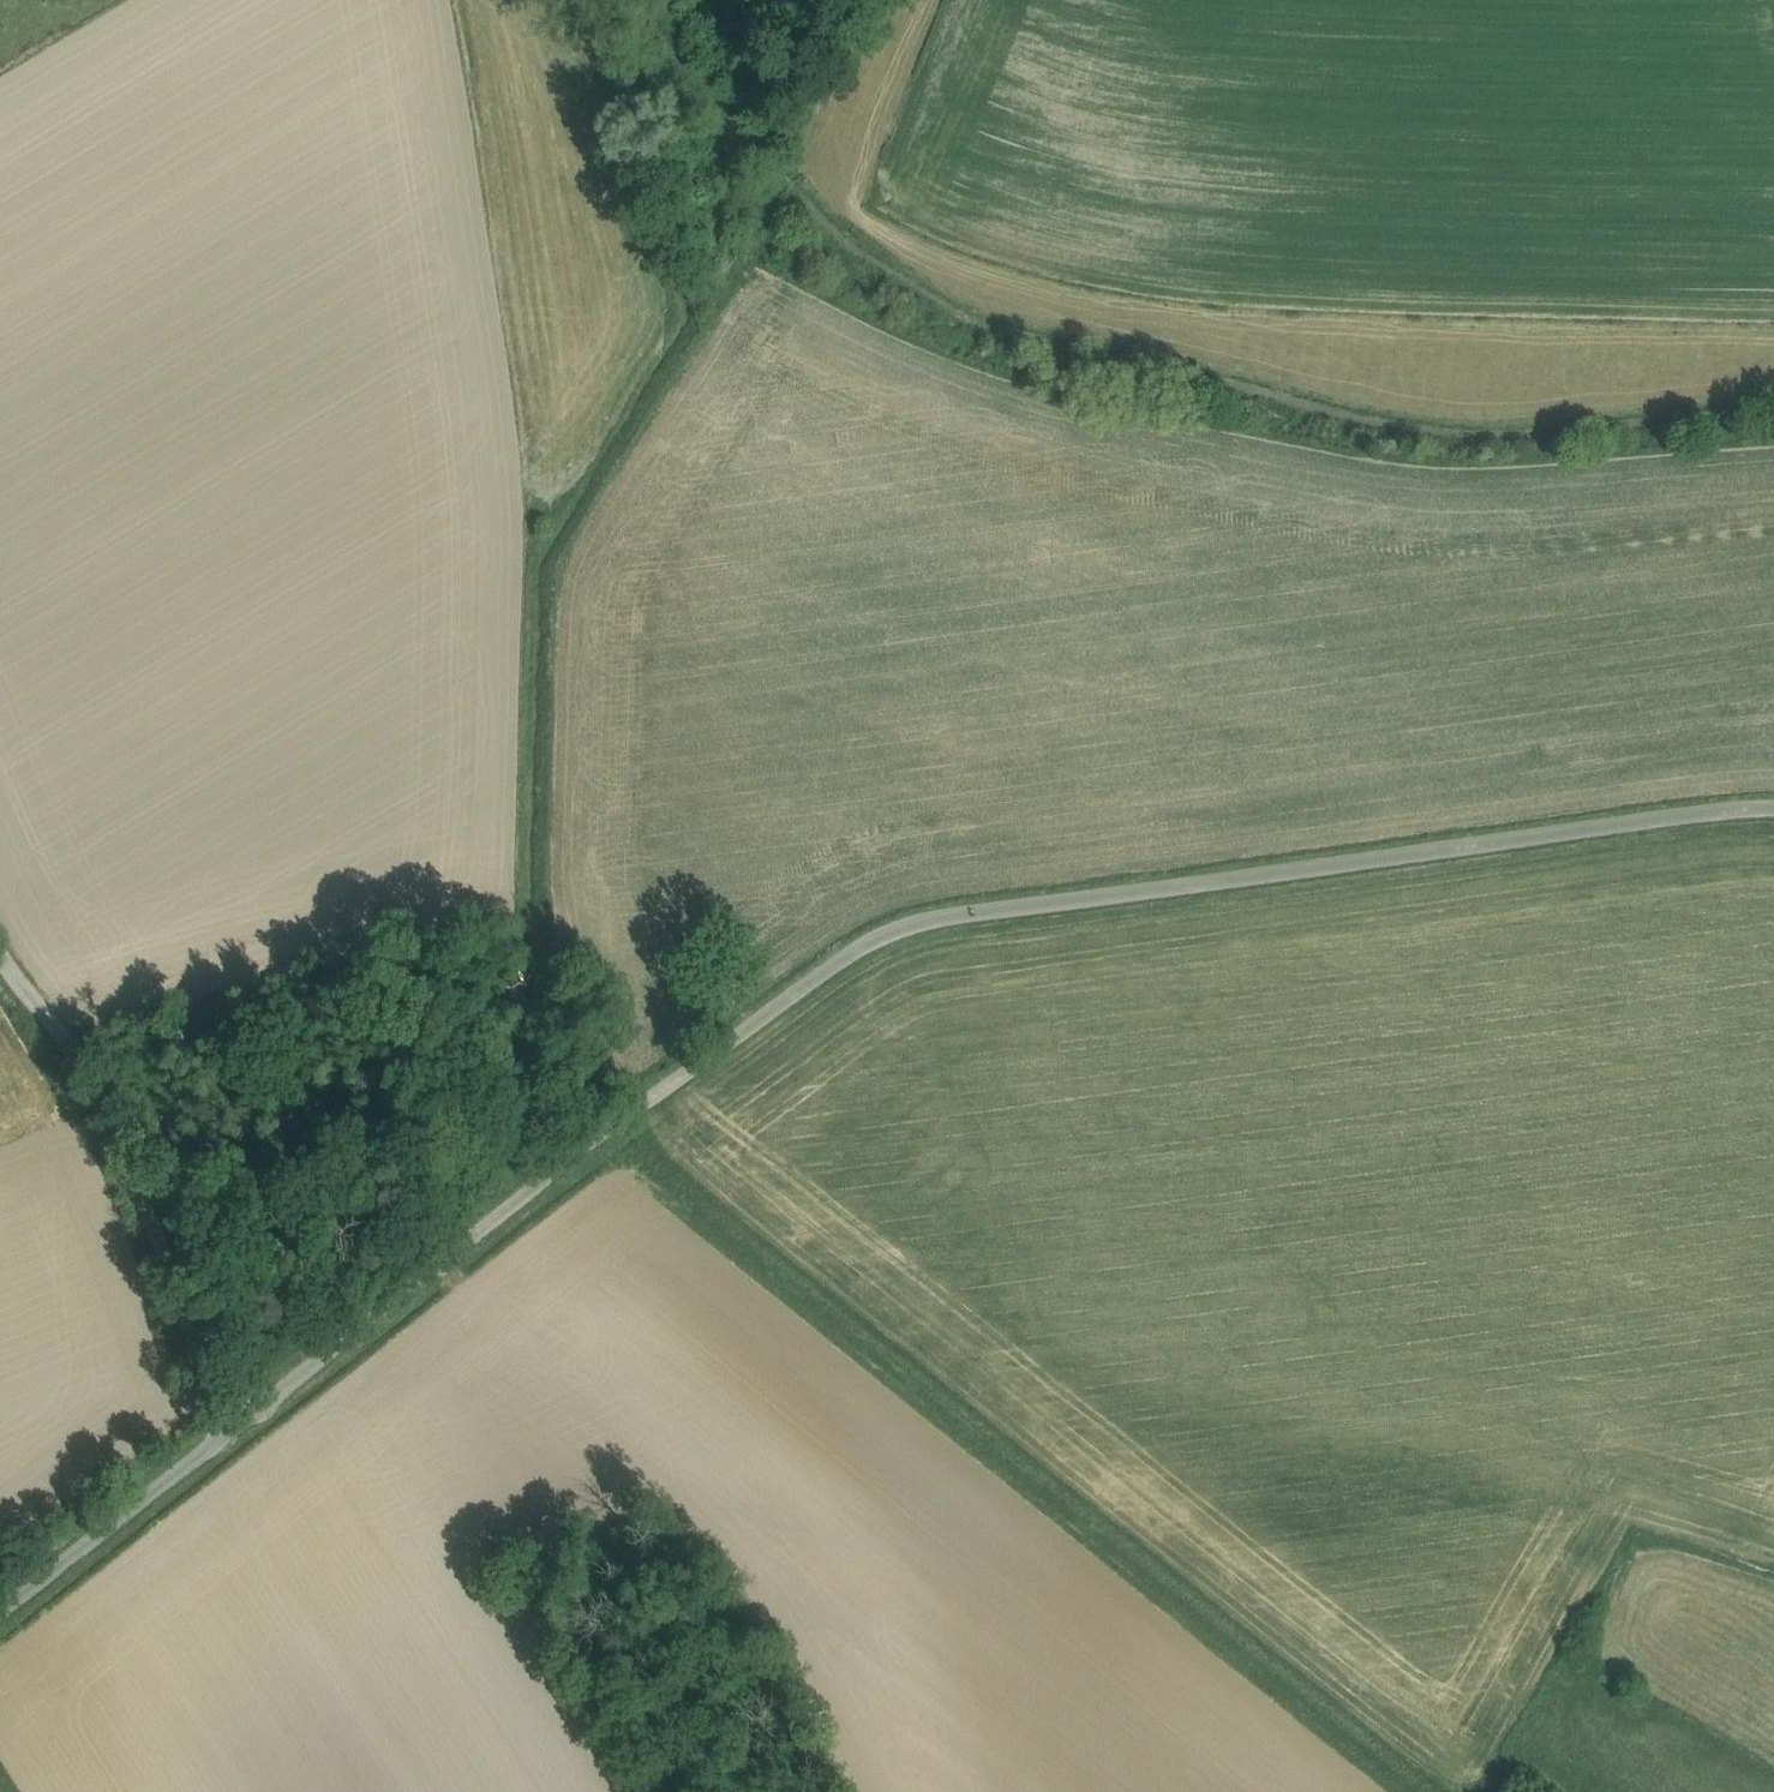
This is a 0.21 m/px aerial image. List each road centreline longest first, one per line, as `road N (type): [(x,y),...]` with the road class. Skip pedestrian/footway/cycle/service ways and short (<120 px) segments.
road 1 (track): [(0,1605),(900,924),(1773,806)]
road 2 (track): [(0,941),(244,1427)]

